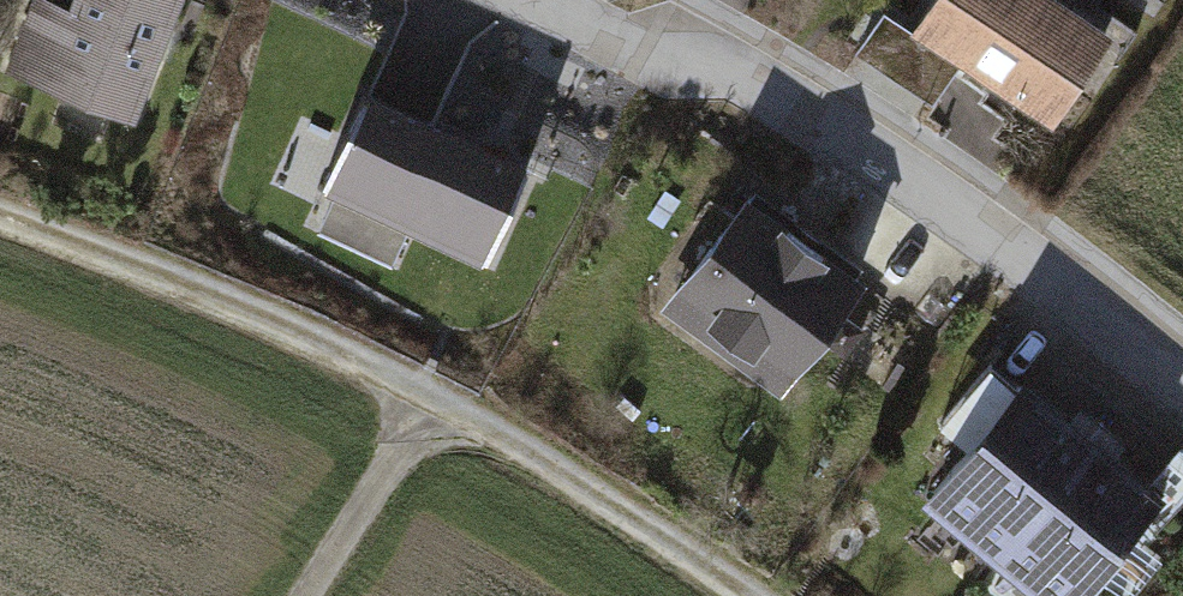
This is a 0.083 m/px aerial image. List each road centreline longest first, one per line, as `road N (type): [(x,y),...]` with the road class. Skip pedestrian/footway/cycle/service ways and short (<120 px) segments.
road 1 (track): [(0,216),(233,300),(438,402),(746,595)]
road 2 (residential): [(520,0),(643,60),(730,67),(991,230),(1182,385)]
road 3 (track): [(438,402),(312,595)]

